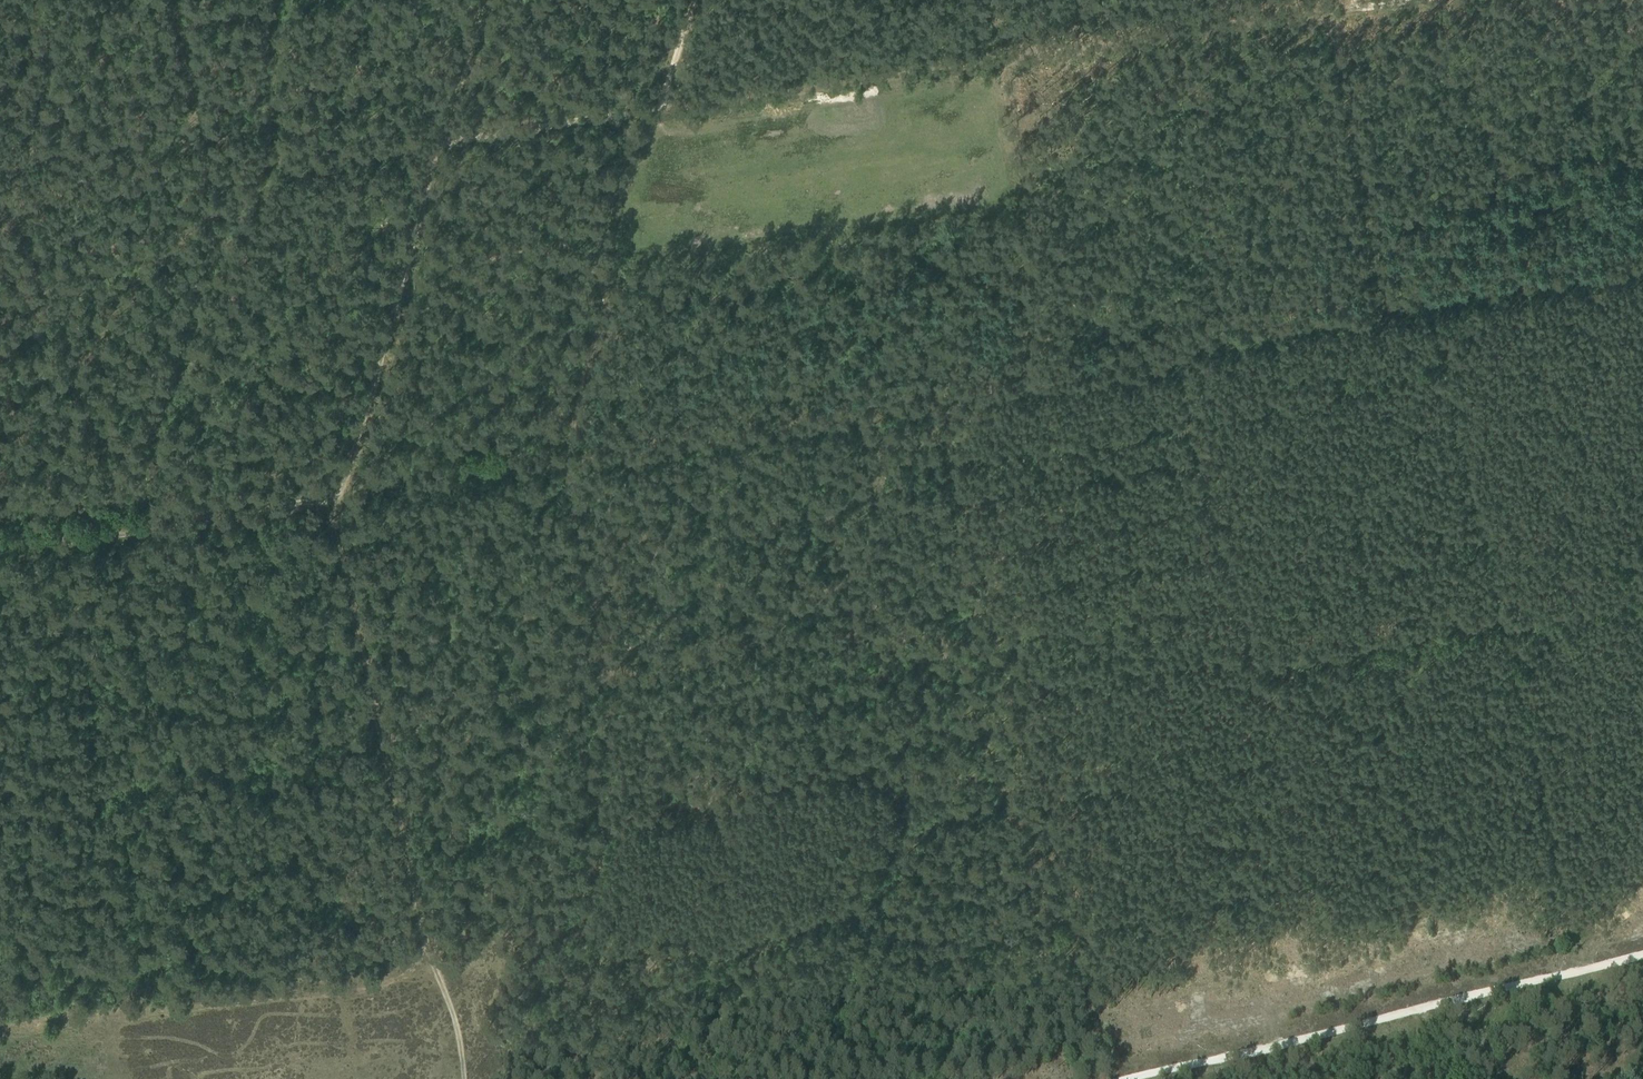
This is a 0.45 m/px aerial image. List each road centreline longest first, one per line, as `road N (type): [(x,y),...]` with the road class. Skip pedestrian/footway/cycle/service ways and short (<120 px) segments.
road 1 (track): [(337,496),(374,704),(466,1078)]
road 2 (track): [(1124,1078),(1642,954)]
road 3 (track): [(484,0),(337,496)]
road 4 (track): [(0,546),(337,496)]
road 5 (track): [(443,141),(630,117)]

